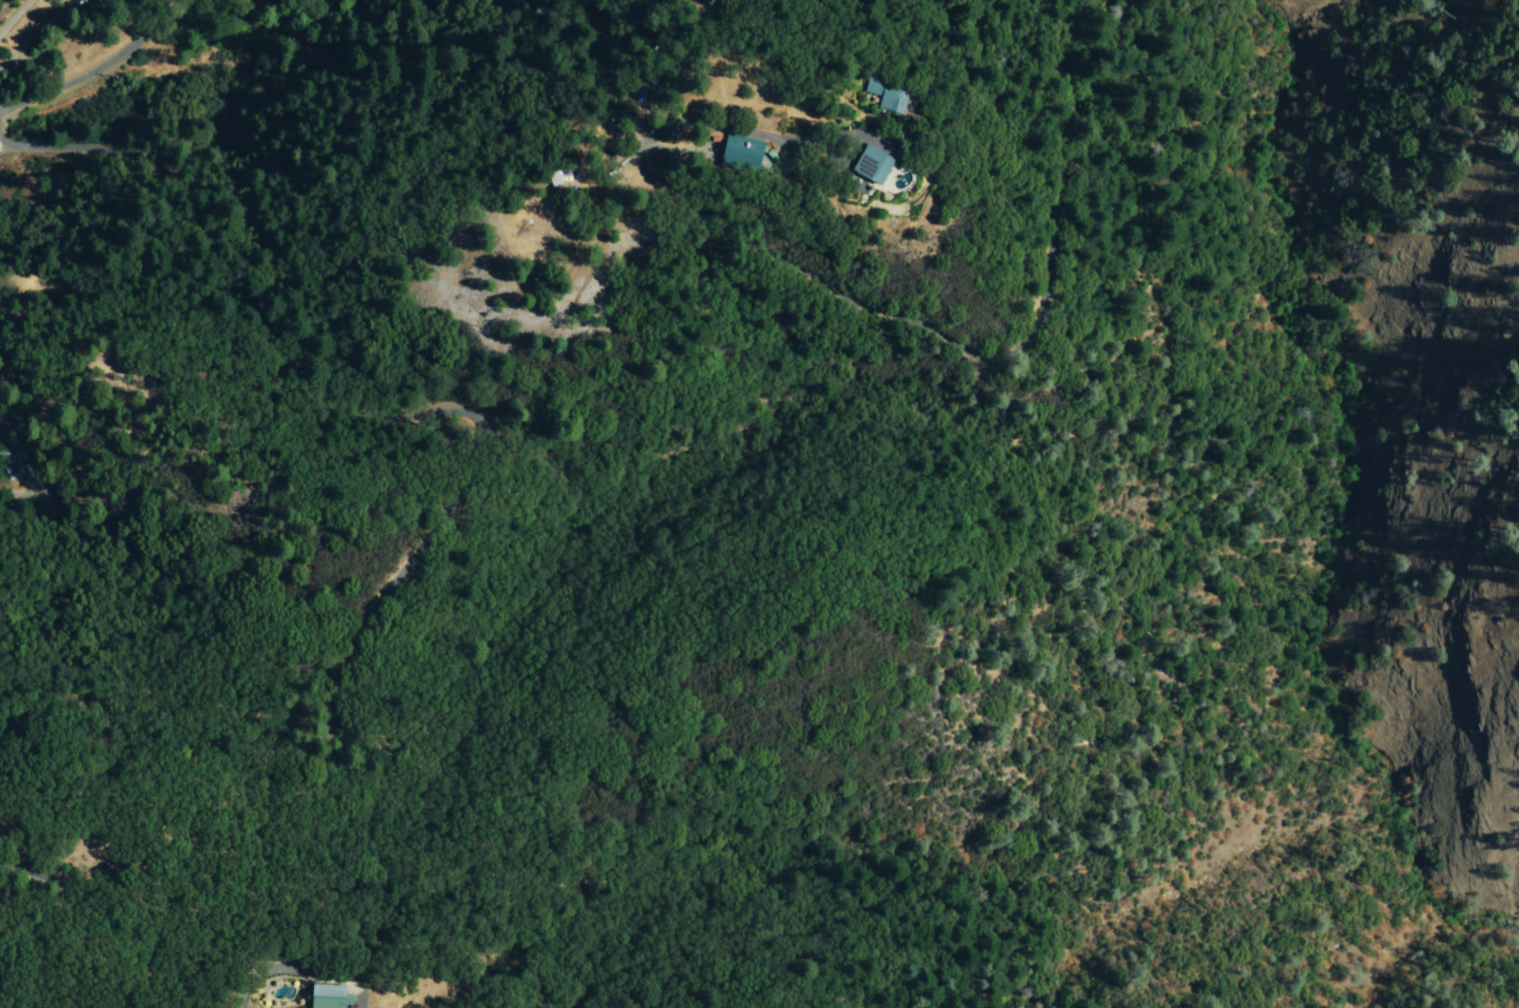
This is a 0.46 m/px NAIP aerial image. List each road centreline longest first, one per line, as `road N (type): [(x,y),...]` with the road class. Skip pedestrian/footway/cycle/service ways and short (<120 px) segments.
road 1 (residential): [(0,109),(102,64),(177,0)]

